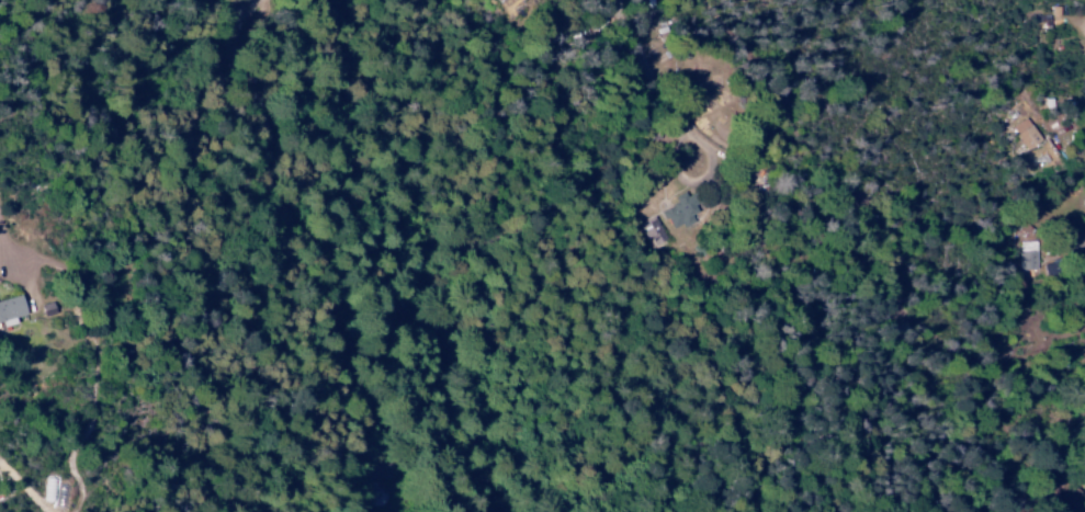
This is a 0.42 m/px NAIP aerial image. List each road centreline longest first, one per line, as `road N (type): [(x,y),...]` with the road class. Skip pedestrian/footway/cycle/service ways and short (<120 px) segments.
road 1 (residential): [(1058,511),(950,351),(663,114),(618,47),(618,0)]

